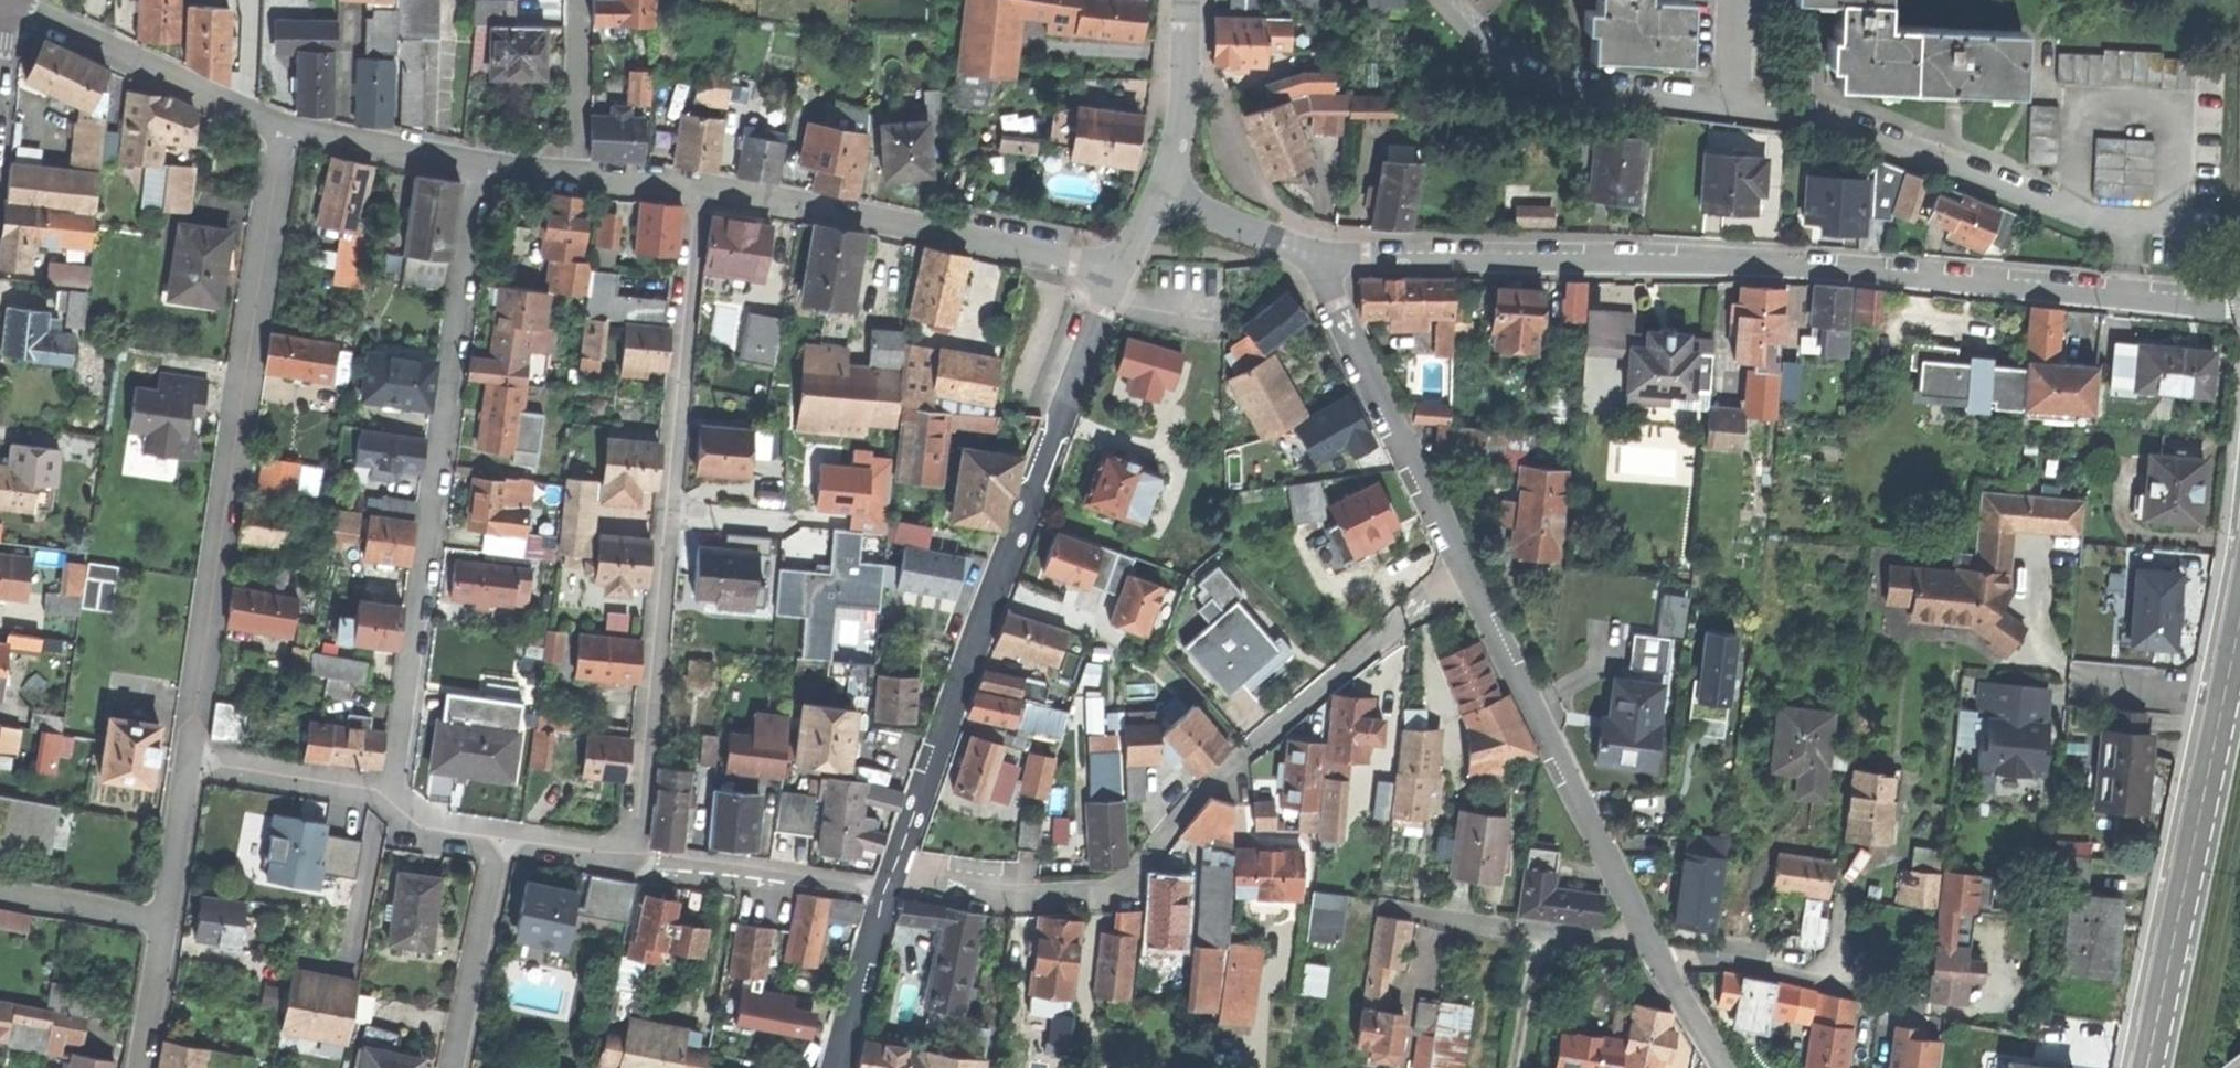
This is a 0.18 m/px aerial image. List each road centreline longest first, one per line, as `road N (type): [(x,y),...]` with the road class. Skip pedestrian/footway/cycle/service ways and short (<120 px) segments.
road 1 (residential): [(1310,253),(1810,266),(2239,300)]
road 2 (residential): [(1460,570),(1211,786),(1120,887),(1036,899),(892,875)]
road 3 (residential): [(630,855),(699,188)]
road 4 (residential): [(892,875),(1121,270)]
road 5 (residential): [(186,762),(284,125)]
road 6 (residential): [(483,163),(392,790)]
road 7 (residential): [(2239,633),(2147,1067)]
road 8 (residential): [(1121,270),(699,188)]
road 9 (residential): [(1460,570),(1648,941)]
road 10 (residential): [(1310,253),(1460,570)]
road 11 (residential): [(284,125),(6,0)]
road 12 (residential): [(1654,952),(1926,1007)]
road 13 (residential): [(1648,941),(1380,906)]
road 14 (residential): [(887,890),(630,855)]
road 15 (residential): [(499,838),(451,1067)]
road 16 (residential): [(392,790),(186,762)]
road 17 (residential): [(483,163),(284,125)]
road 18 (residential): [(1161,190),(1181,116),(1185,0)]
road 19 (residential): [(836,1067),(887,890)]
road 20 (residential): [(580,0),(577,174)]
road 21 (residential): [(0,890),(162,922)]
road 22 (residential): [(162,922),(186,762)]
road 23 (residential): [(1161,190),(1310,253)]
road 24 (residential): [(136,1067),(162,922)]
road 25 (residential): [(1654,952),(1725,1067)]
road 26 (residential): [(630,855),(499,838)]
road 27 (residential): [(499,838),(408,818),(392,790)]
road 28 (residential): [(699,188),(577,174)]

